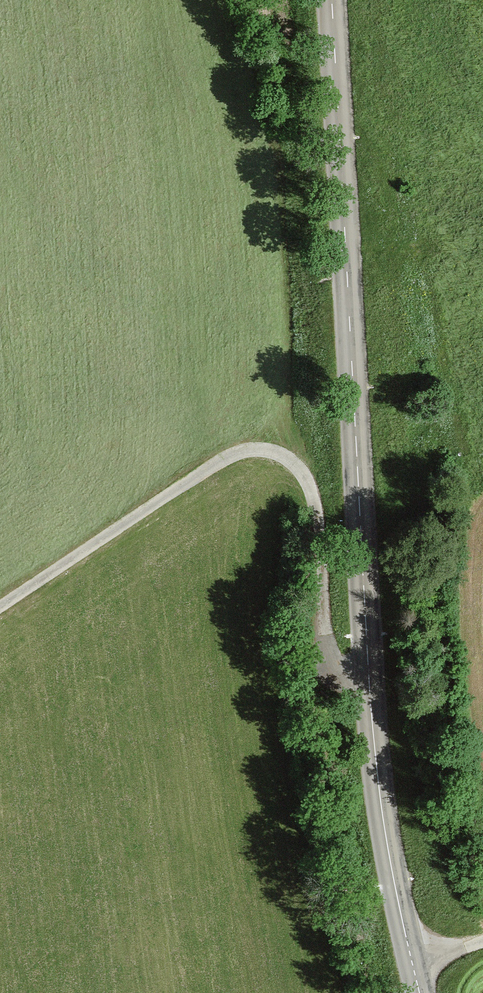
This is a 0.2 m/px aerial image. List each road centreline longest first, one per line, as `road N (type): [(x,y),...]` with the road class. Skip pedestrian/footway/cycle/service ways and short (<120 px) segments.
road 1 (tertiary): [(365,613),(332,0)]
road 2 (unclassified): [(0,605),(244,448),(277,456),(314,493),(365,613)]
road 3 (tertiary): [(413,969),(382,806),(365,613)]

